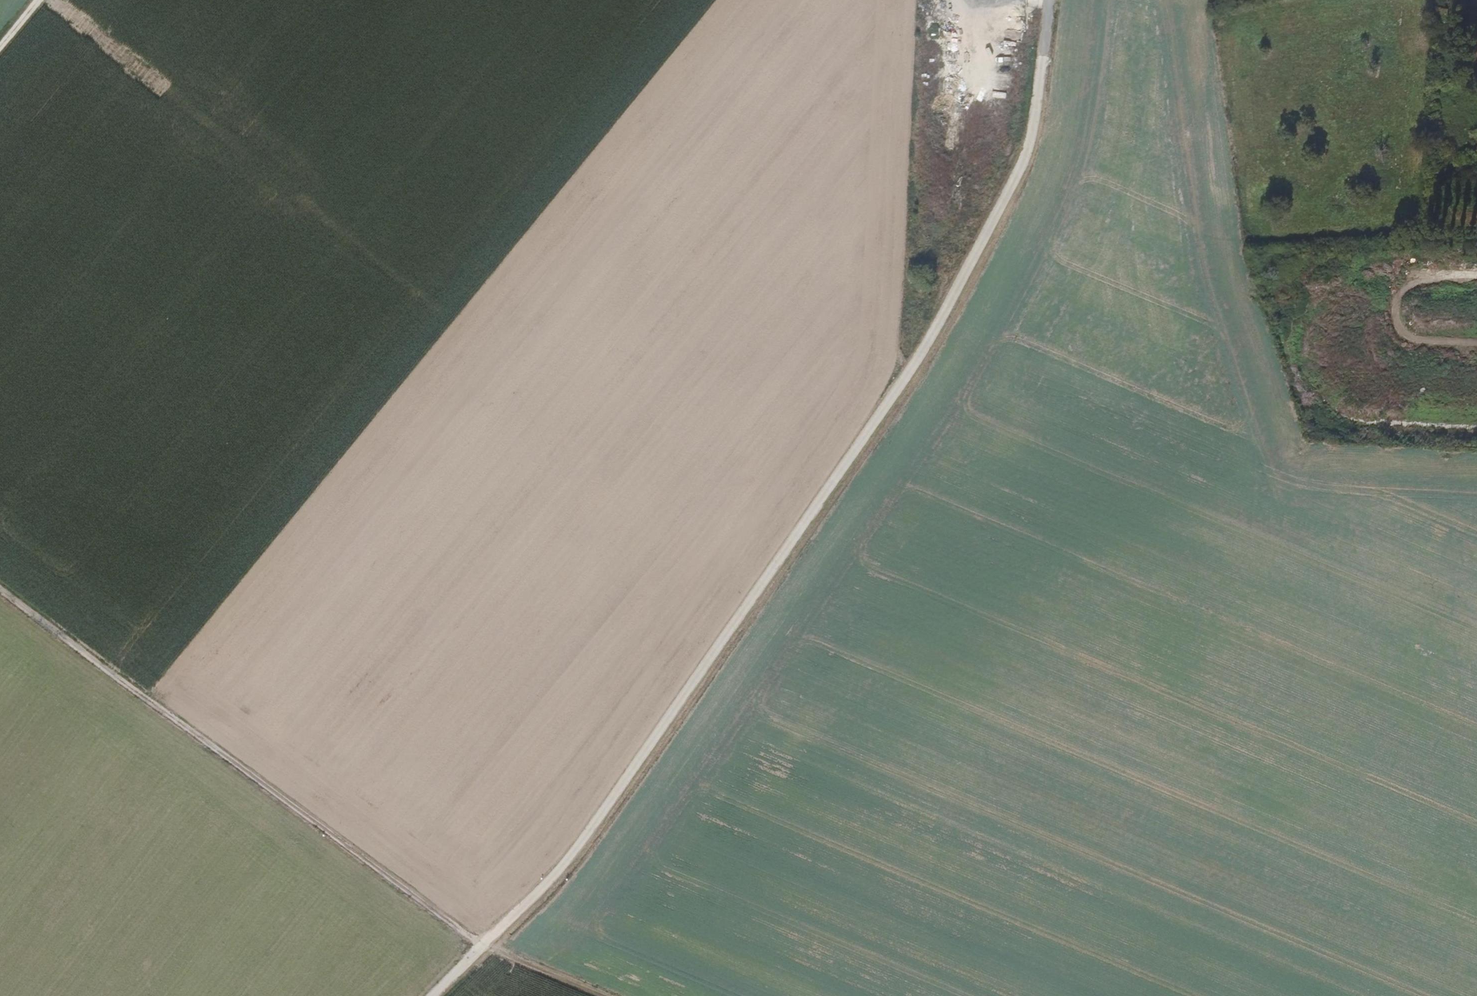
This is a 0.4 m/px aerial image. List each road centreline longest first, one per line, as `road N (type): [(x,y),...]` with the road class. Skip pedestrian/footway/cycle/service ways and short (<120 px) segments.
road 1 (track): [(454,995),(568,884),(942,355),(1029,182),(1045,138),(1052,69)]
road 2 (track): [(0,590),(493,957)]

